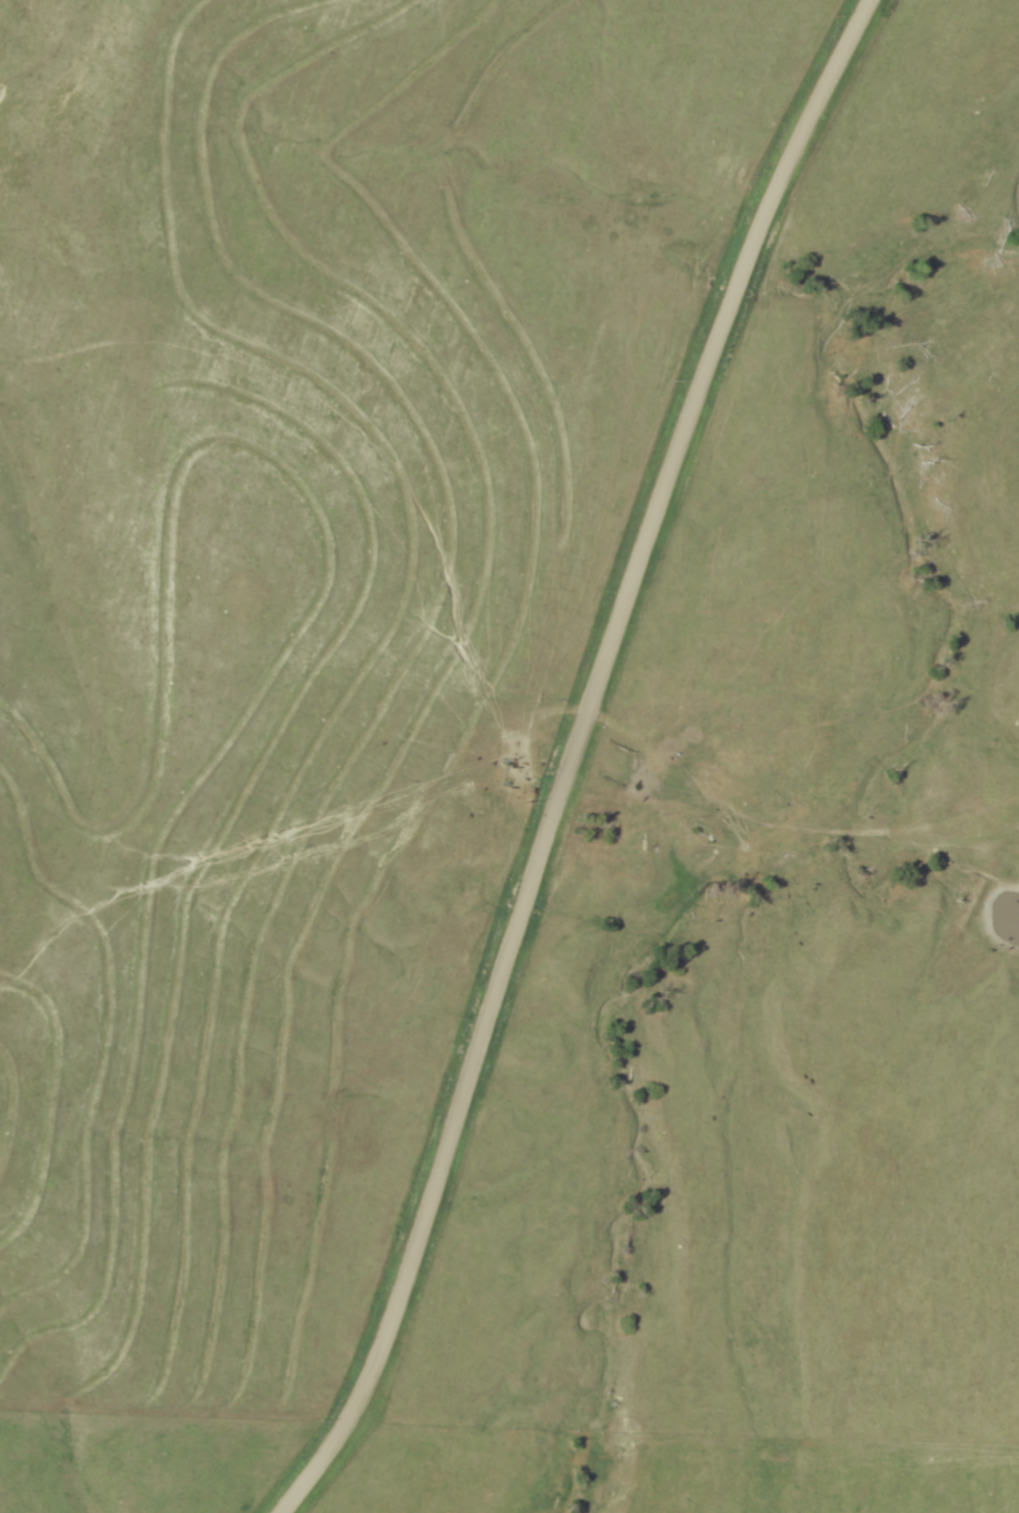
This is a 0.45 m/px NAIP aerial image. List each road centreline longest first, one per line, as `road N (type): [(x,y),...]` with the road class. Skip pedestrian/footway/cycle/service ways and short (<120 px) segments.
road 1 (residential): [(281,1512),(338,1435),(391,1326),(700,378),(792,150),(869,0)]

